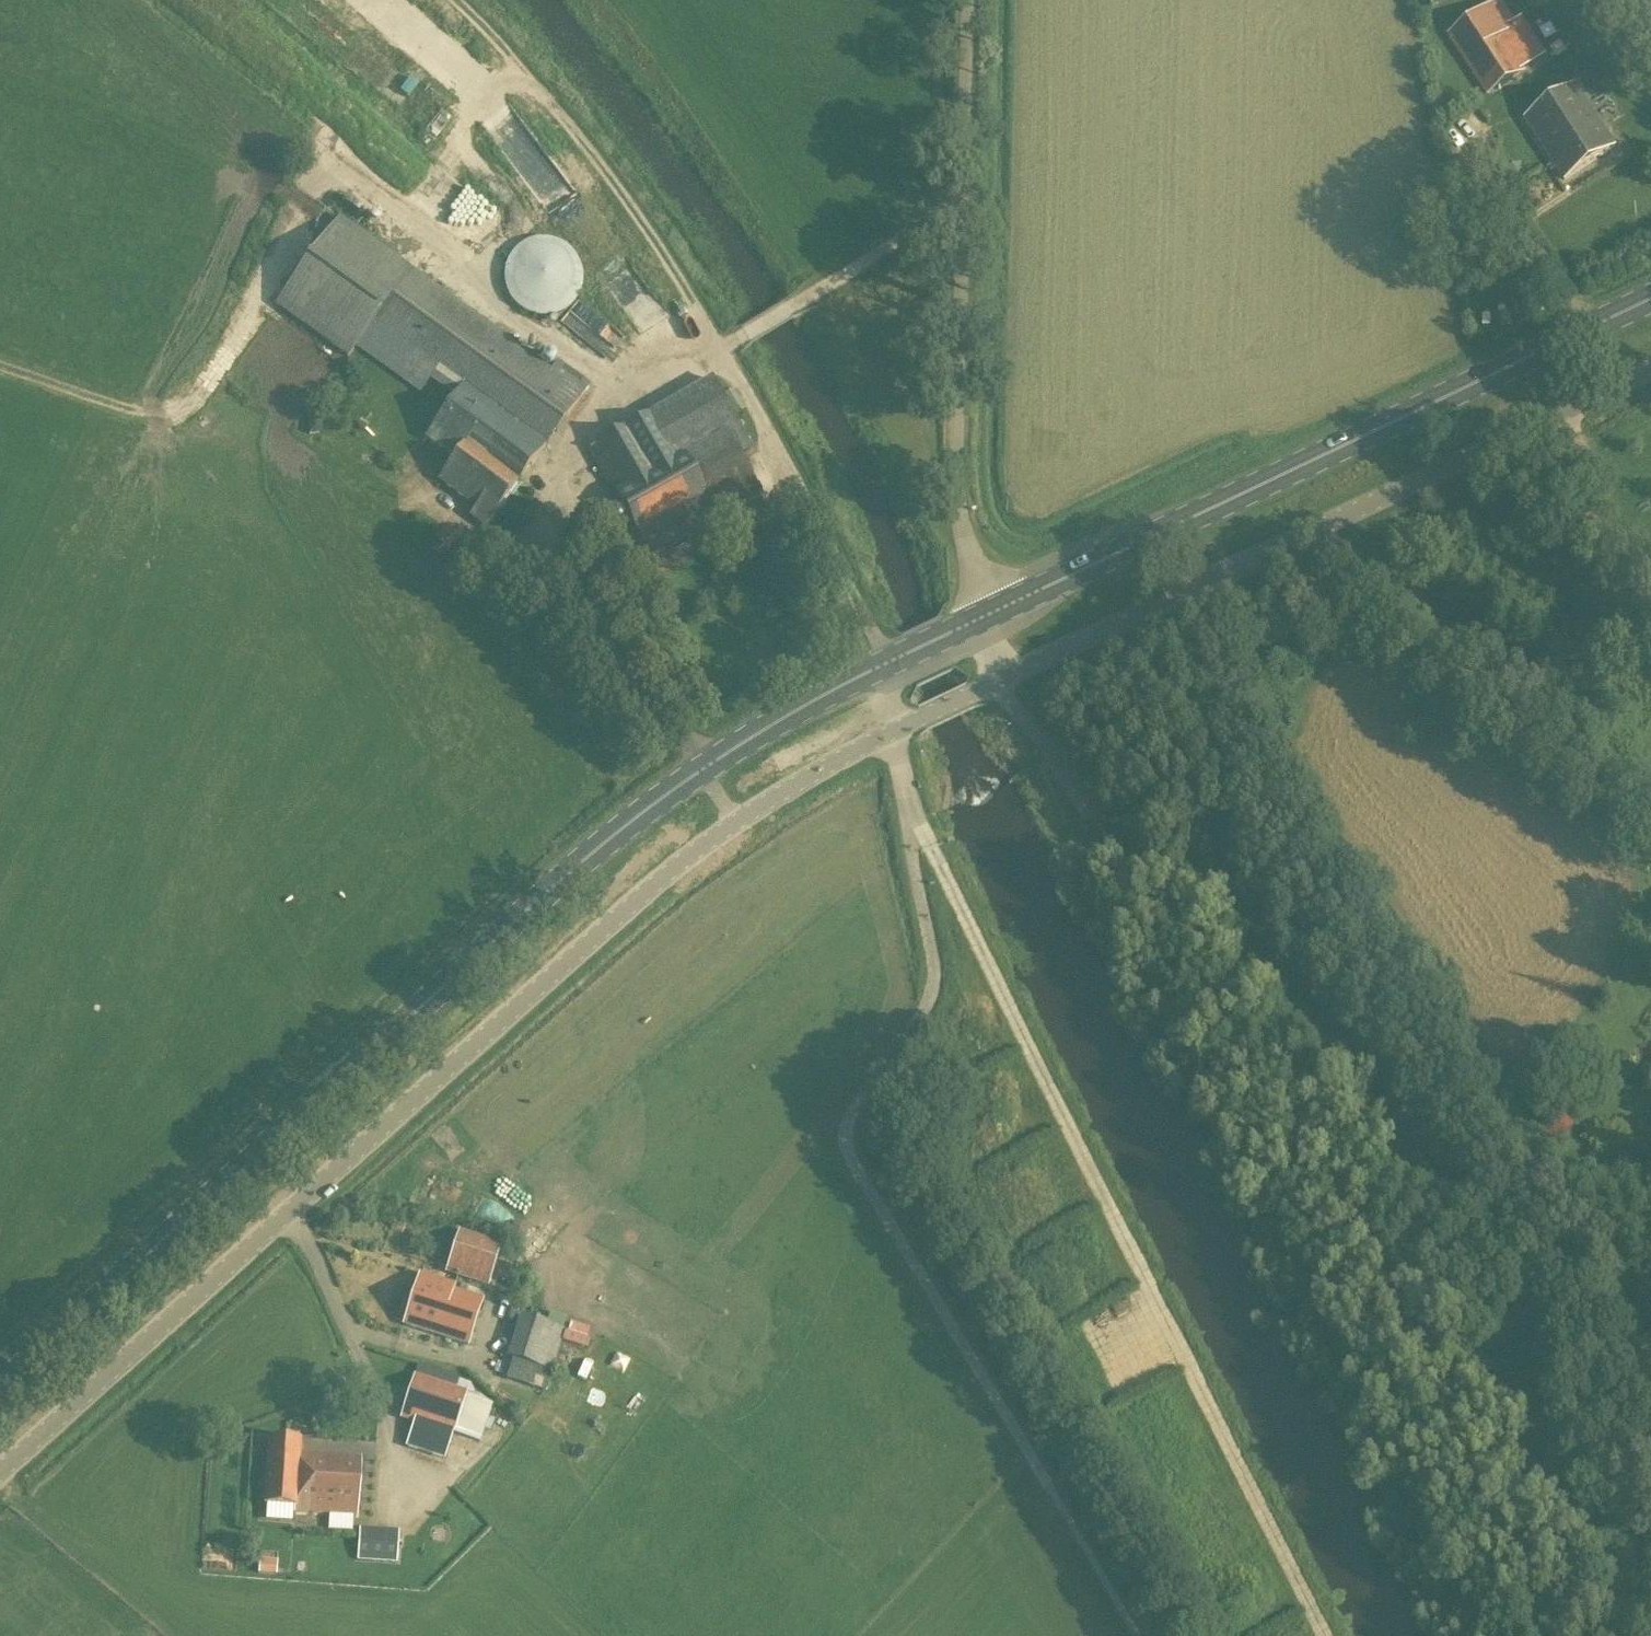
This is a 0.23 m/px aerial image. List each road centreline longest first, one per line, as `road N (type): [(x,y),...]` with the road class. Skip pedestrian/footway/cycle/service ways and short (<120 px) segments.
road 1 (unclassified): [(0,1474),(666,875),(818,773),(1009,675)]
road 2 (primary): [(0,1388),(658,798),(735,742),(987,611)]
road 3 (primary): [(987,611),(1650,295)]
road 4 (unclassified): [(1009,675),(1650,373)]
road 5 (track): [(988,1391),(843,1147),(850,1116),(937,989),(907,840),(914,813)]
road 6 (unclassified): [(987,611),(962,518),(958,458),(969,0)]
road 7 (track): [(1277,551),(1650,849)]

